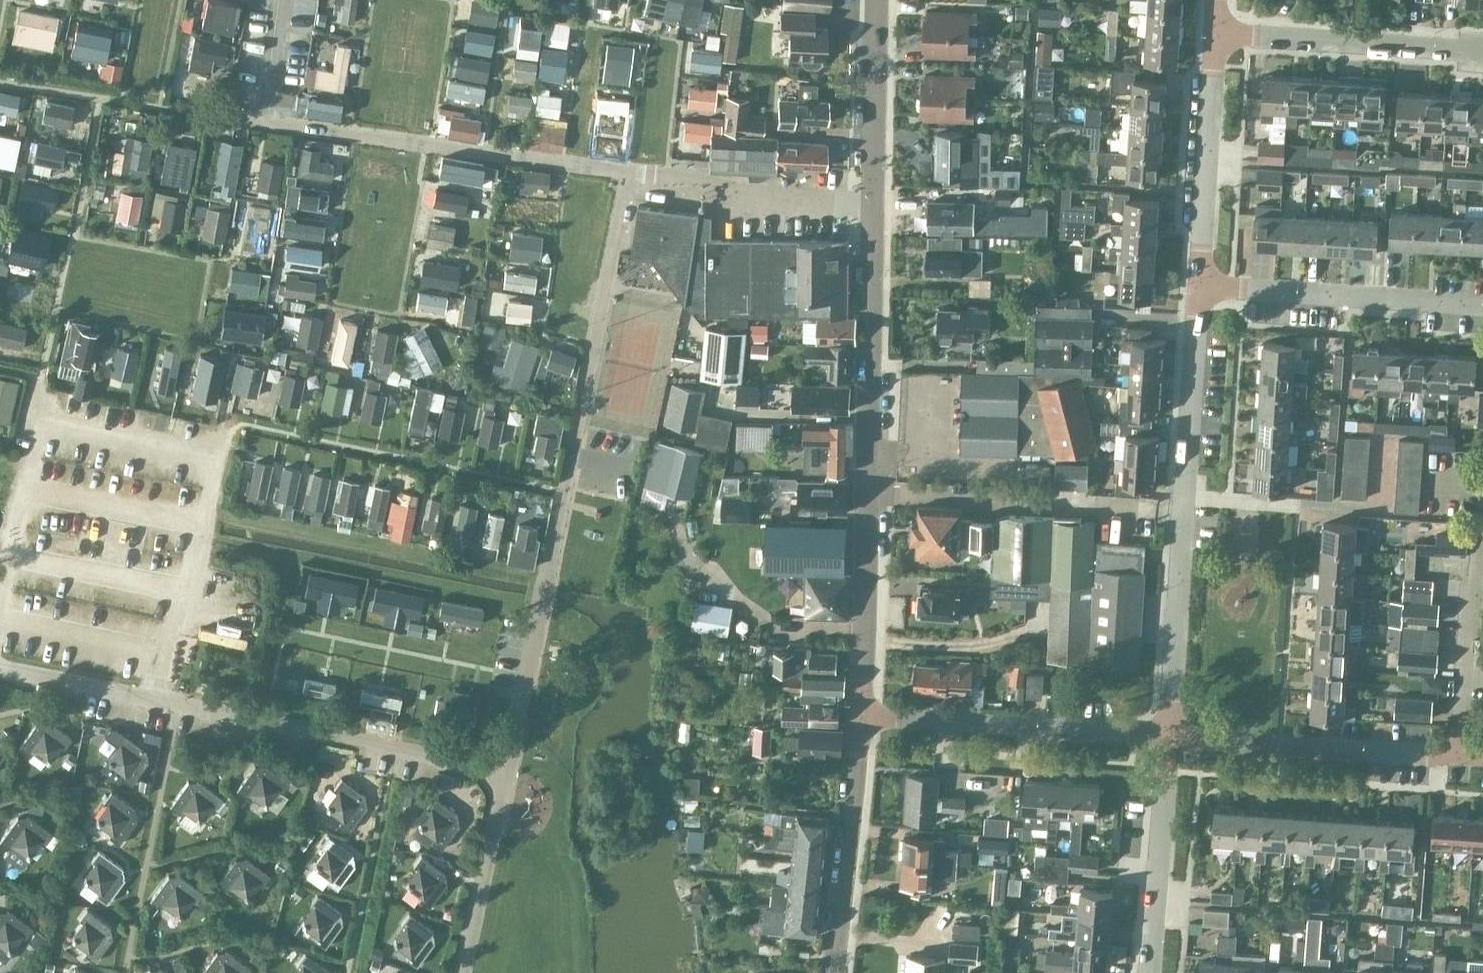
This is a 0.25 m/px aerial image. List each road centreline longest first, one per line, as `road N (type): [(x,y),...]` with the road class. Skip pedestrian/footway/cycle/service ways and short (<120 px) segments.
road 1 (tertiary): [(862,719),(878,0)]
road 2 (residential): [(278,0),(259,121),(624,172)]
road 3 (residential): [(1169,739),(1200,290)]
road 4 (residential): [(1477,757),(1169,739)]
road 5 (residential): [(1169,739),(862,719)]
road 6 (residential): [(1482,305),(1200,290)]
road 7 (residential): [(1482,47),(1216,35)]
road 8 (residential): [(1200,290),(1216,35)]
road 9 (tertiary): [(836,972),(862,719)]
road 10 (residential): [(1150,972),(1169,739)]

